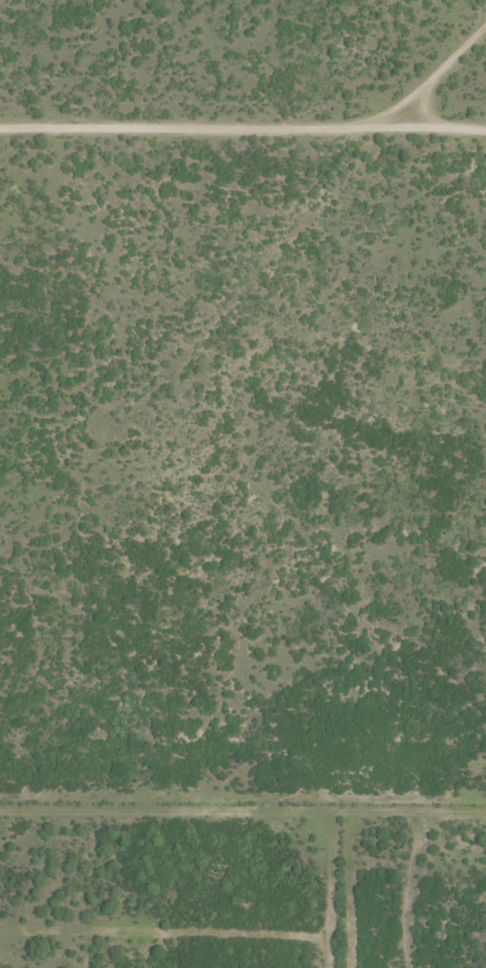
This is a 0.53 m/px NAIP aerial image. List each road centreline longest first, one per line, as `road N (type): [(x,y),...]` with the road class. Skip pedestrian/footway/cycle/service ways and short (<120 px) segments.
road 1 (track): [(0,122),(485,124)]

